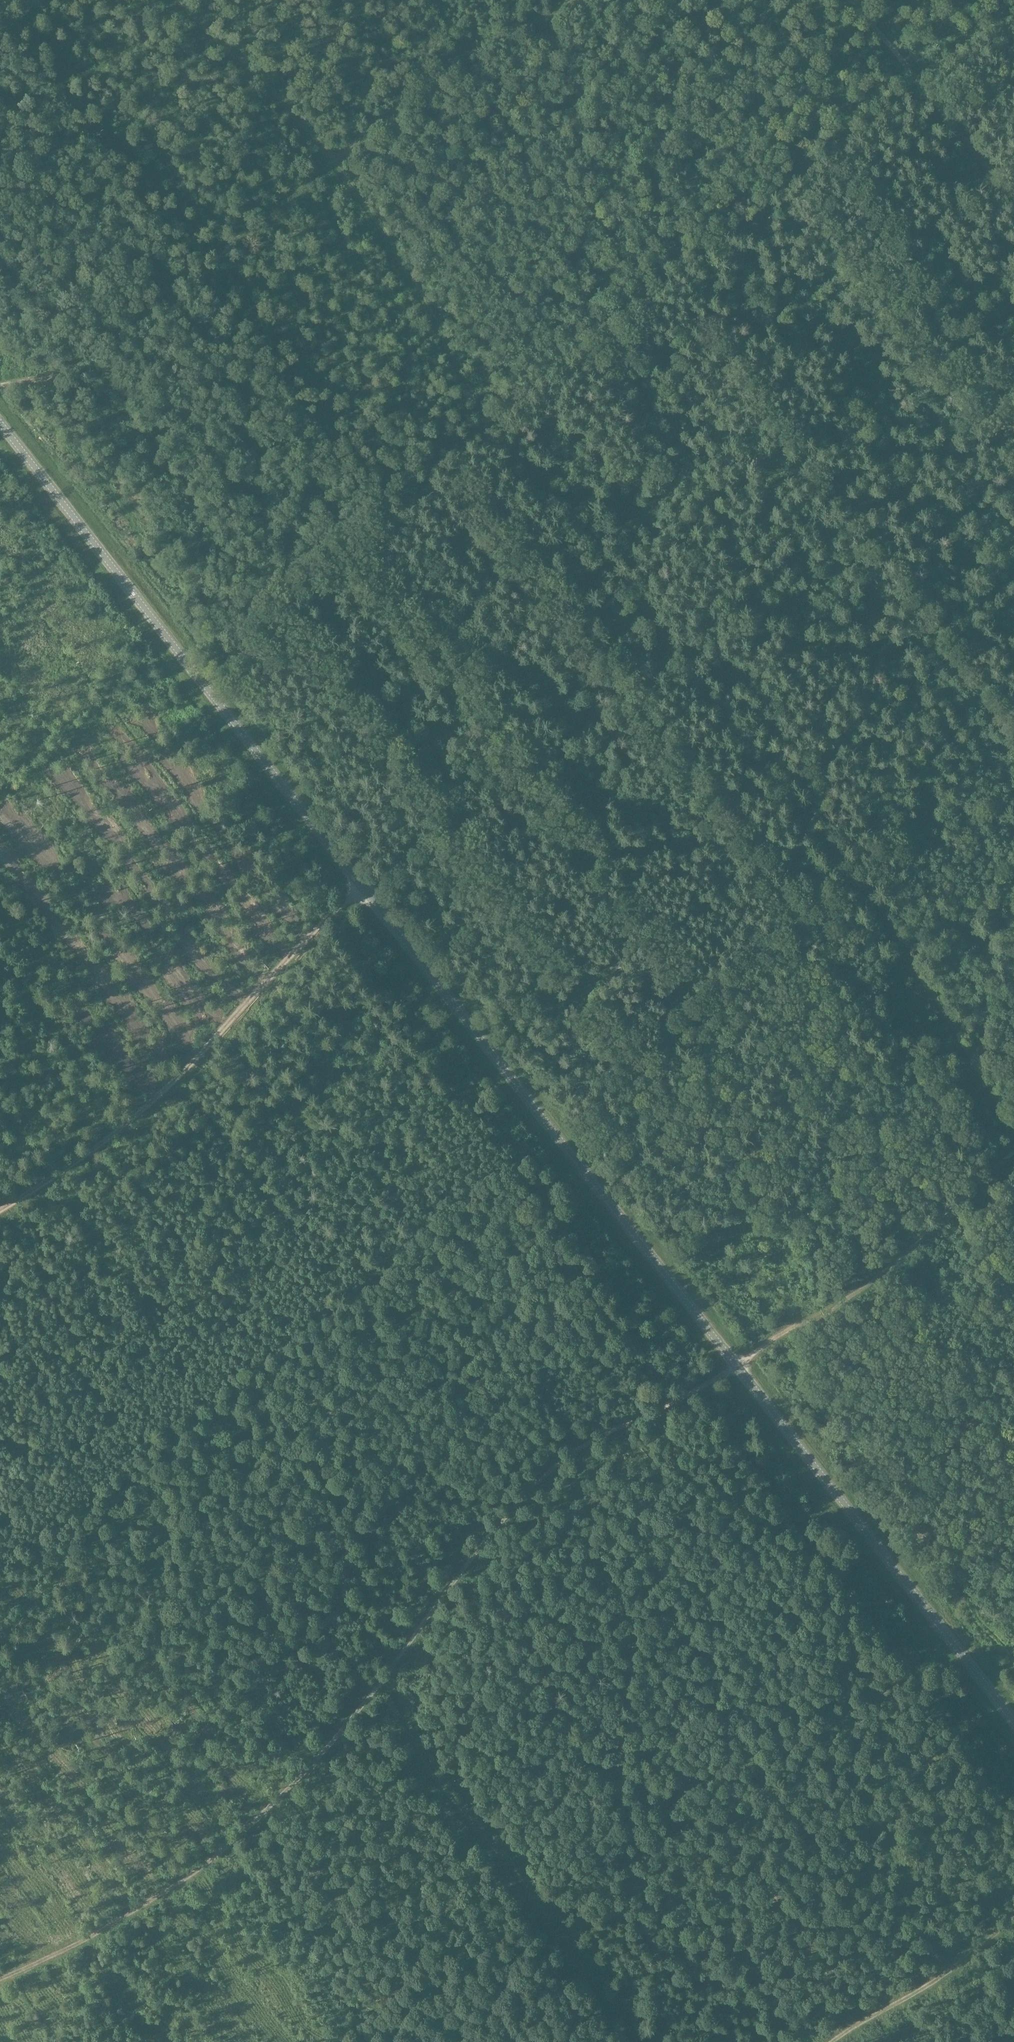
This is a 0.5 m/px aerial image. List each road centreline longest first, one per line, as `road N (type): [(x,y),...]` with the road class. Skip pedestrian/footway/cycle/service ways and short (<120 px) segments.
road 1 (tertiary): [(1013,1722),(0,423)]
road 2 (track): [(178,0),(283,102),(348,181),(474,394),(890,927),(1013,1126)]
road 3 (track): [(0,1979),(140,1908),(243,1833),(351,1720),(490,1531),(562,1458),(840,1304),(1013,1152)]
road 4 (track): [(0,1211),(161,1093),(347,898),(492,802),(675,648),(1013,387)]
road 5 (track): [(0,386),(65,370),(425,80),(572,0)]
road 6 (track): [(654,2041),(611,2003),(426,1765),(389,1672)]
road 7 (track): [(848,0),(1013,202)]
road 8 (track): [(829,2041),(959,1964),(1013,1915)]

